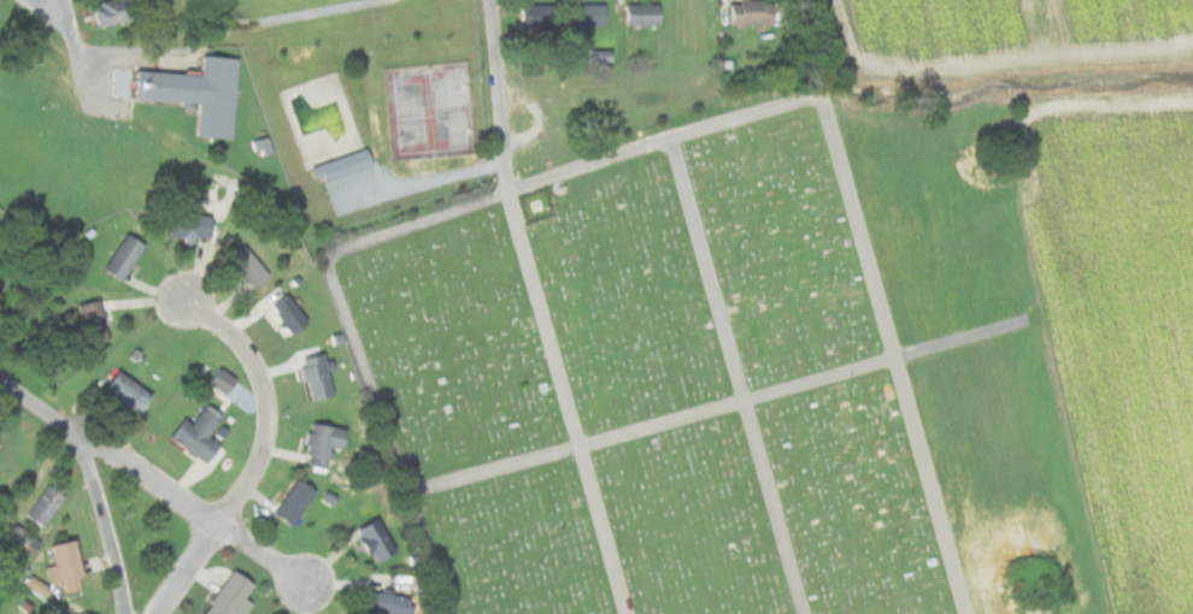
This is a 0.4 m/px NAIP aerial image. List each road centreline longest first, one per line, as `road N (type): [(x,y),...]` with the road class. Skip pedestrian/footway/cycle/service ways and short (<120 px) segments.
road 1 (residential): [(217,523),(258,457),(264,390),(247,352),(182,294)]
road 2 (residential): [(217,523),(0,375)]
road 3 (residential): [(515,193),(495,0)]
road 4 (residential): [(75,426),(126,613)]

